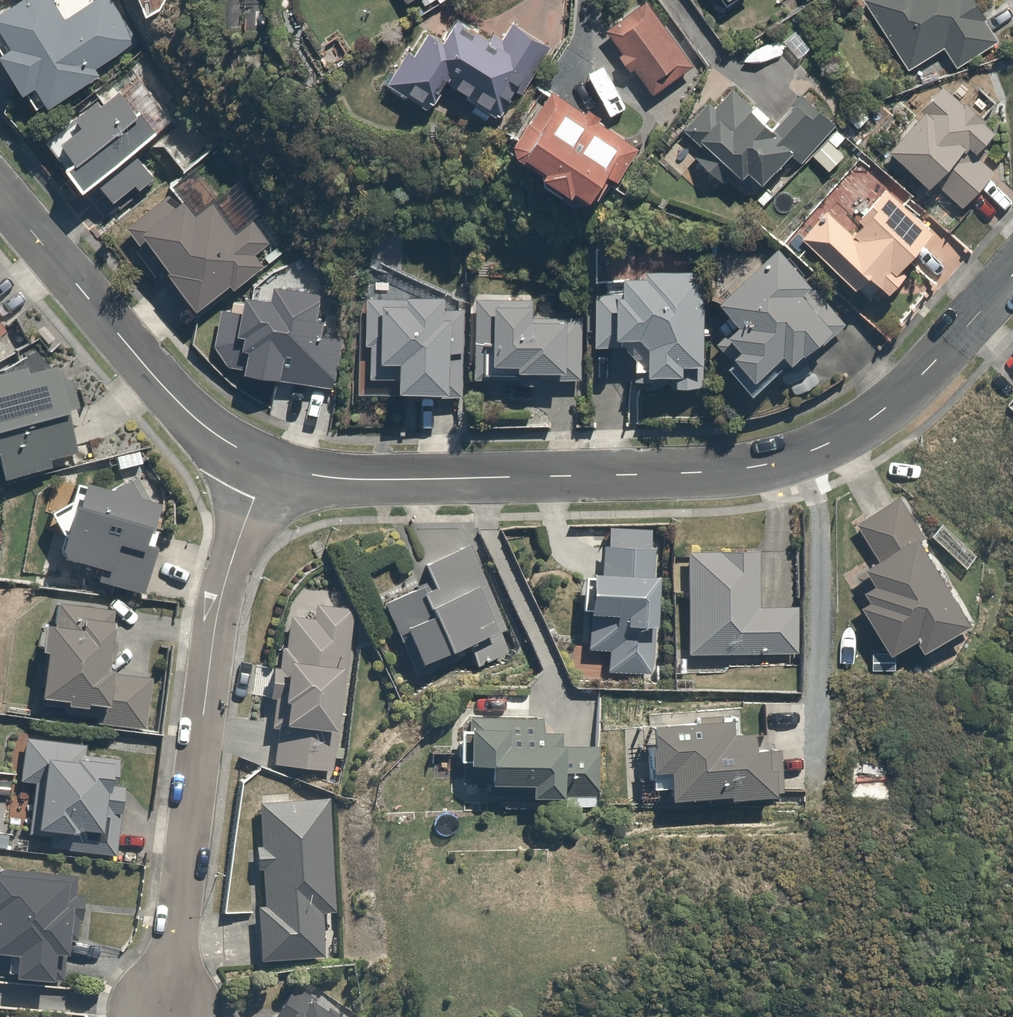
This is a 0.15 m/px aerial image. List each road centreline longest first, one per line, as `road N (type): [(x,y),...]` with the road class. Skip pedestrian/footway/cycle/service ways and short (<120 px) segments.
road 1 (residential): [(1012,275),(951,348),(883,407),(812,451),(738,472),(428,486),(252,471)]
road 2 (residential): [(252,471),(202,632),(148,1016)]
road 3 (residential): [(0,207),(172,416),(252,471)]

